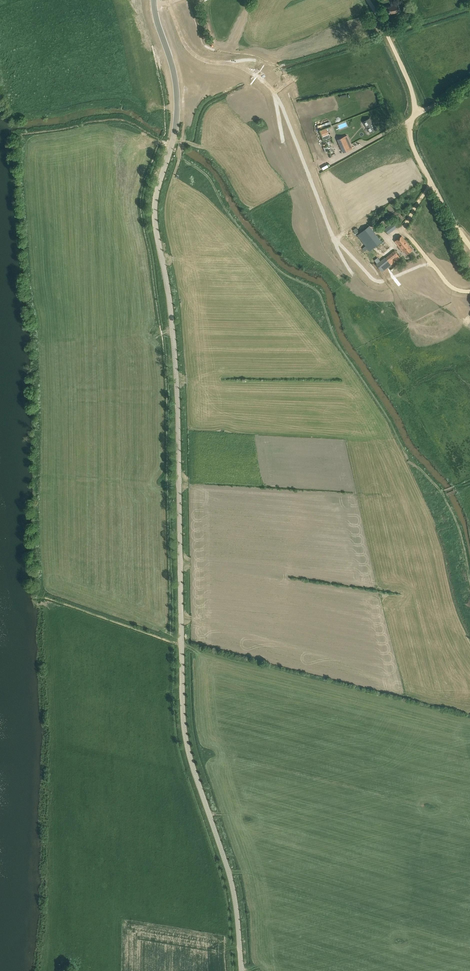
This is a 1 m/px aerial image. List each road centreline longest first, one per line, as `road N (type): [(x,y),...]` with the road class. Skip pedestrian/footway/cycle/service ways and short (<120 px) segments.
road 1 (unclassified): [(242,970),(231,880),(183,717),(178,400),(155,206),(176,104),(155,0)]
road 2 (track): [(433,264),(386,280),(370,276),(333,237),(274,92),(237,64),(195,55),(167,0)]
road 3 (track): [(469,291),(453,287),(402,230),(432,182)]
road 4 (track): [(182,644),(41,598)]
road 5 (track): [(469,243),(415,148),(414,116)]
road 6 (track): [(414,116),(413,91),(368,0)]

